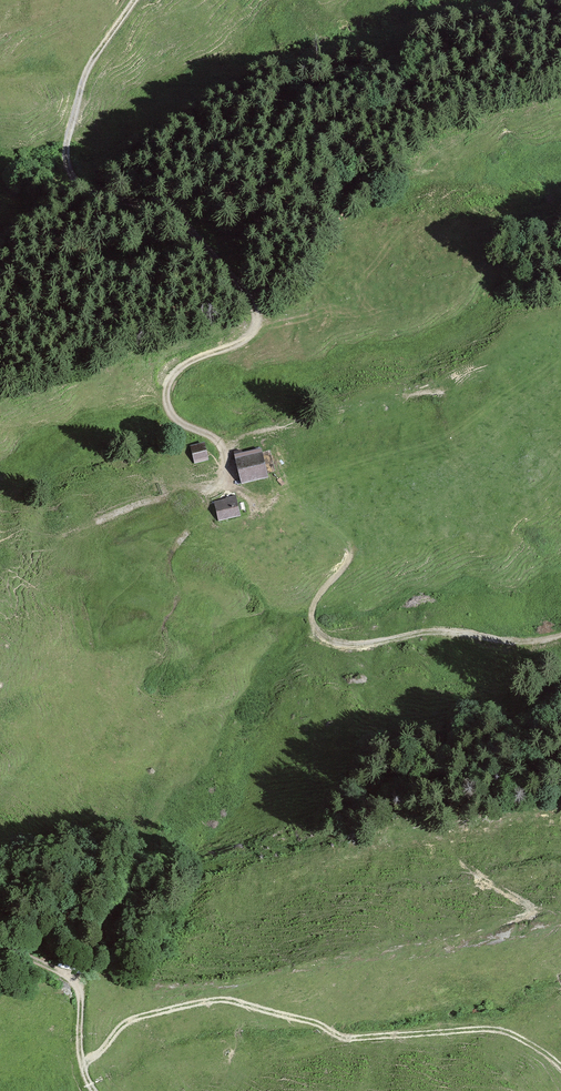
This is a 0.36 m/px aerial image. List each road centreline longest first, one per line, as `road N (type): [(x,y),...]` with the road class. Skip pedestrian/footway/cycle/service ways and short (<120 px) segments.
road 1 (track): [(137,0),(89,81),(77,144),(112,193),(173,214),(228,256),(259,296),(251,333),(183,365),(168,396),(173,414),(215,439),(228,482),(174,483)]
road 2 (track): [(83,1066),(125,1024),(224,998),(321,1024),(339,1039),(513,1032),(560,1067)]
road 3 (track): [(228,482),(348,531),(350,557),(312,607),(321,635),(370,643),(431,630),(503,639),(560,635)]
road 4 (track): [(97,1090),(83,1066),(78,989),(68,975),(0,942)]

